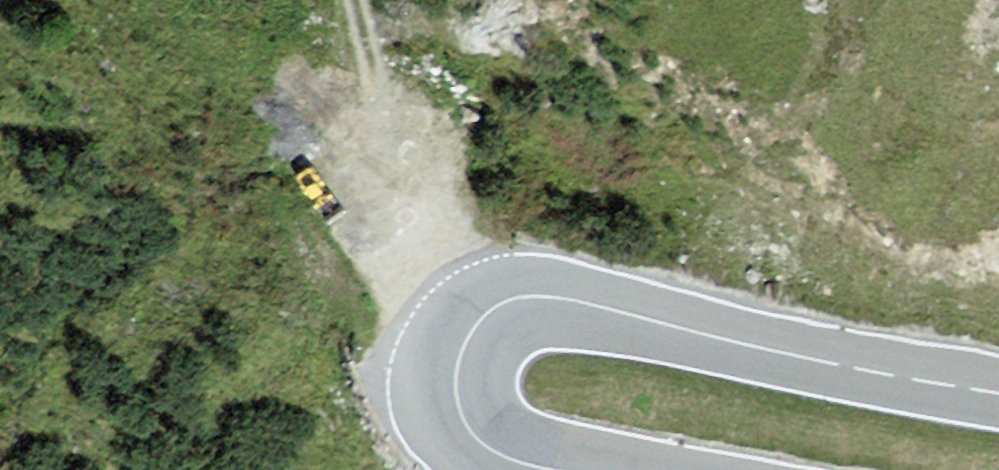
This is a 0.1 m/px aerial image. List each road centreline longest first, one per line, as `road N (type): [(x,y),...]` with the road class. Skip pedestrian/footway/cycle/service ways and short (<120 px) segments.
road 1 (primary): [(998,393),(725,340),(564,297),(508,299),(488,308),(465,339),(457,405),(482,445),(564,469)]
road 2 (track): [(465,339),(405,215),(356,0)]

